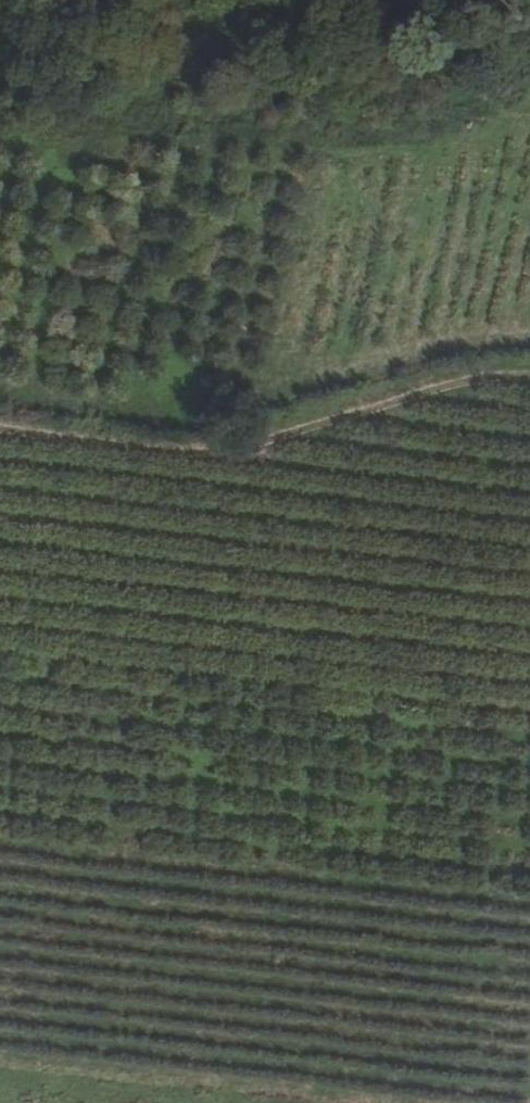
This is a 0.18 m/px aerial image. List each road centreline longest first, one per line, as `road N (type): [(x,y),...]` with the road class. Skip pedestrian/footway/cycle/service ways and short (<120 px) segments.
road 1 (track): [(0,430),(204,454),(464,383),(529,378)]

